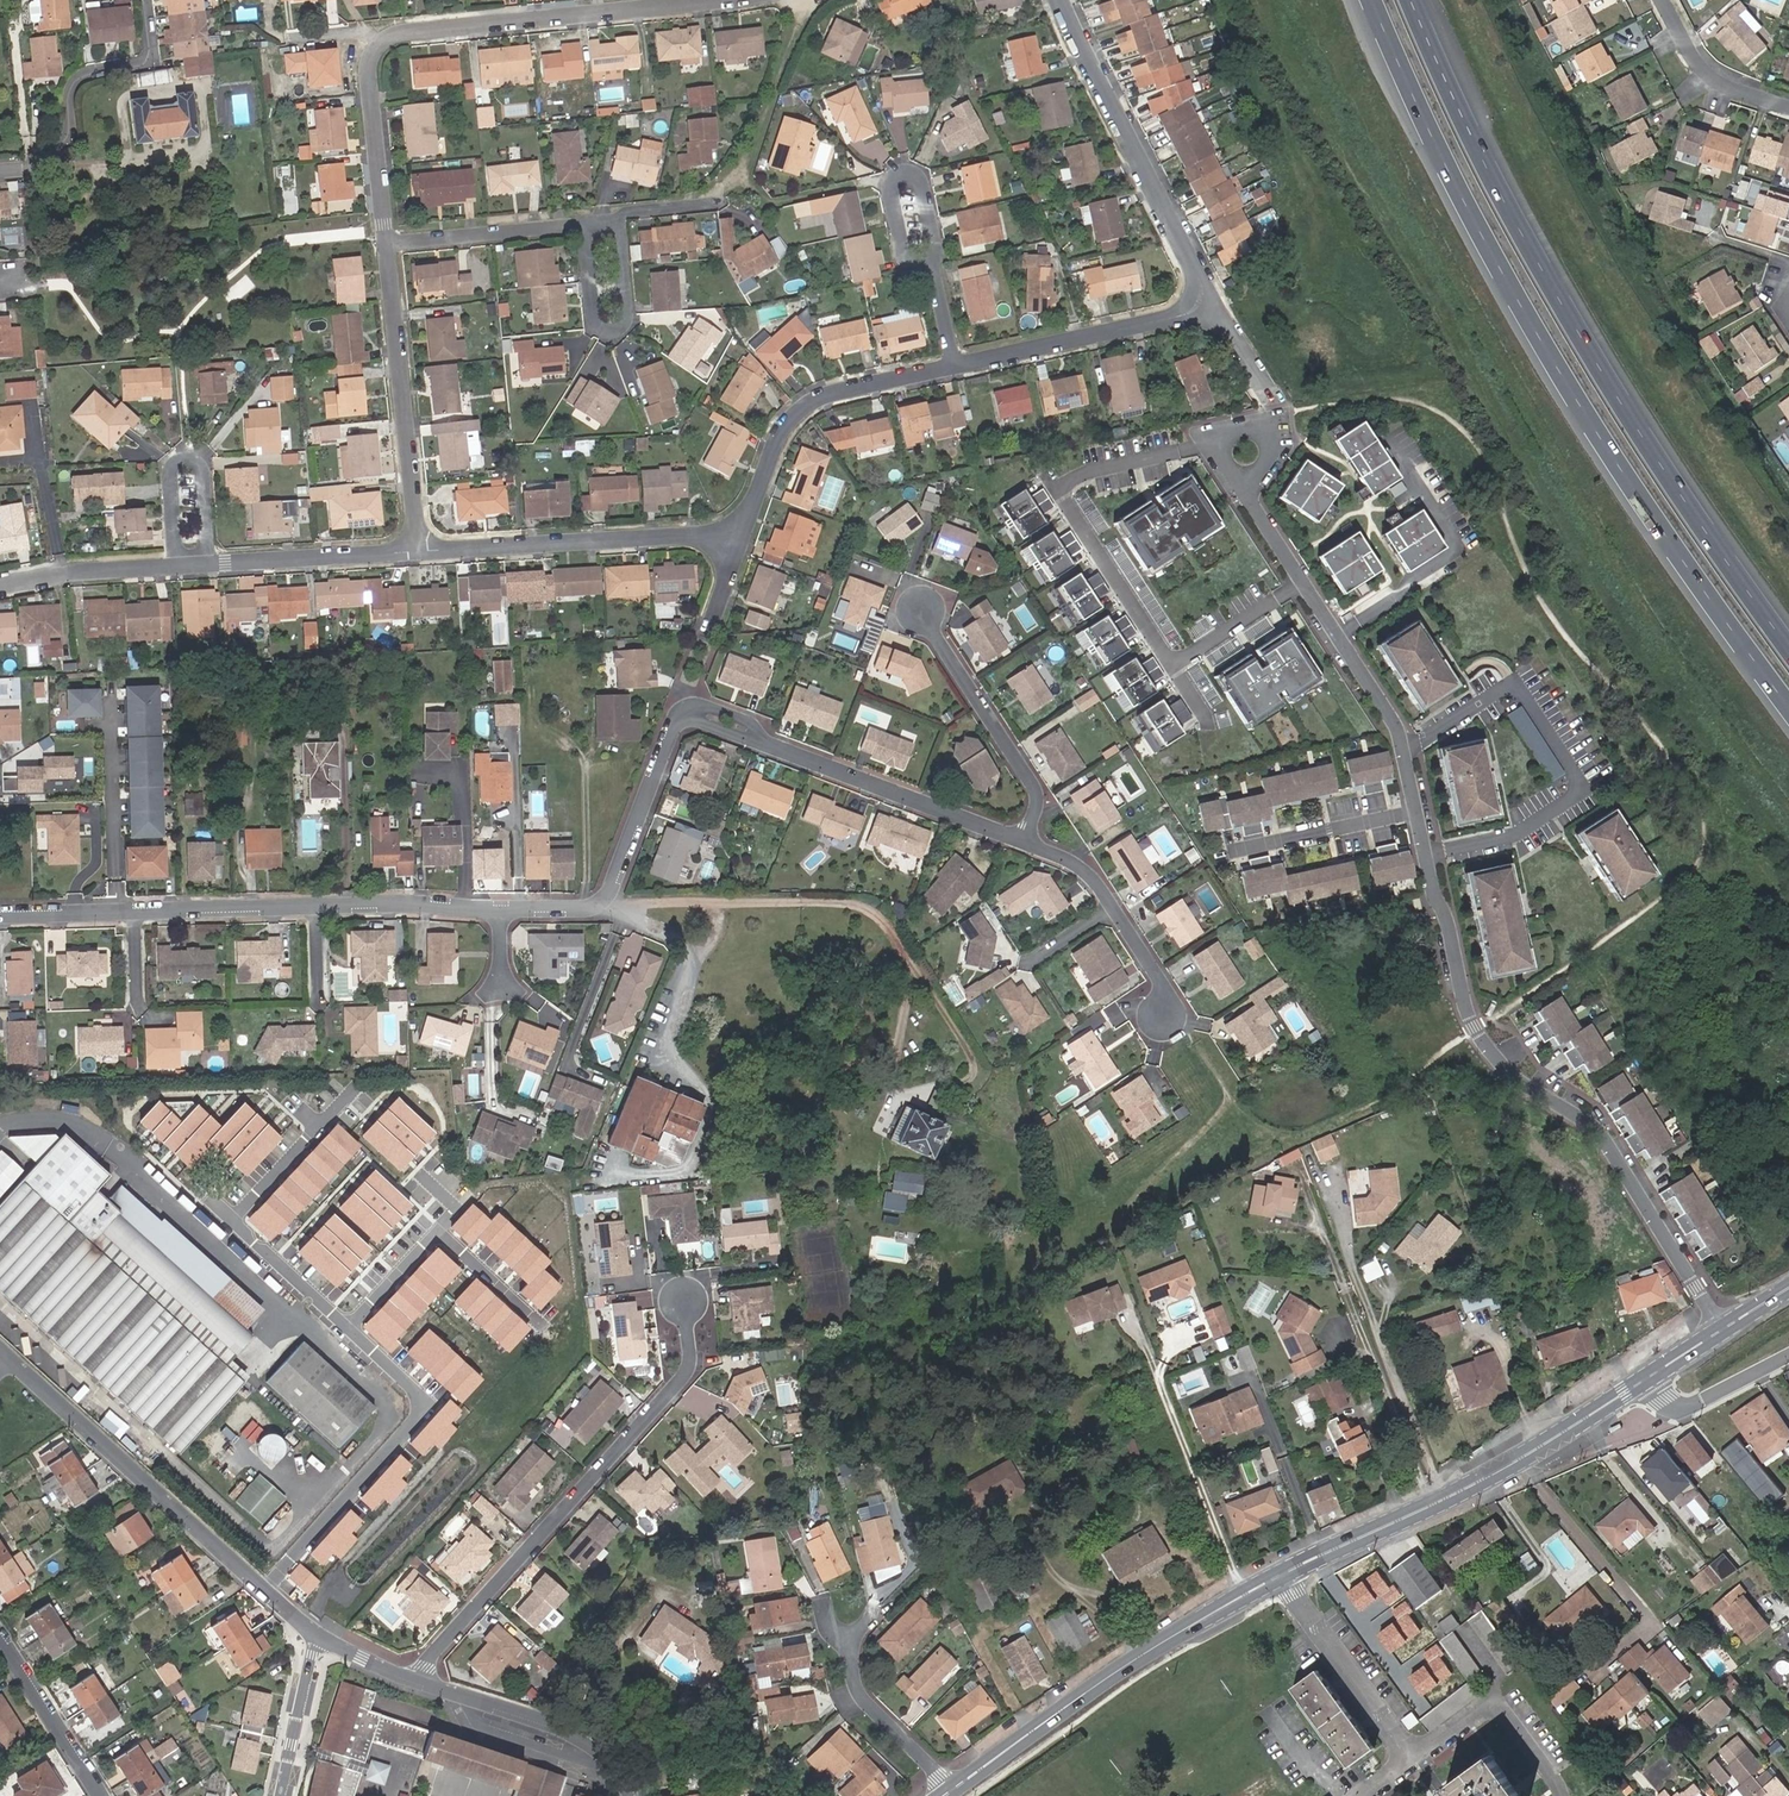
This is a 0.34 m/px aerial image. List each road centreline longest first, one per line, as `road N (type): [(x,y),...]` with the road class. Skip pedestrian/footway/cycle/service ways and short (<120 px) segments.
road 1 (motorway): [(1377,0),(1495,253),(1596,426),(1788,705)]
road 2 (motorway): [(1788,642),(1626,409),(1528,244),(1416,0)]
road 3 (residential): [(1720,1330),(1602,1133),(1501,1061),(1465,1004),(1426,853)]
road 4 (residential): [(700,0),(421,34),(374,57),(389,244)]
road 5 (residential): [(502,905),(0,913)]
road 6 (residential): [(684,1298),(689,1371),(410,1681)]
road 7 (residential): [(0,1346),(320,1637)]
road 8 (residential): [(1426,853),(1506,840),(1578,794),(1578,780),(1513,682),(1423,740),(1402,745)]
road 9 (secondary): [(1284,1574),(1518,1461),(1648,1378)]
road 10 (secondary): [(952,1791),(1135,1660),(1284,1574)]
road 11 (residential): [(1062,0),(1201,281),(1194,313)]
road 12 (residential): [(746,529),(420,550)]
road 13 (residential): [(389,244),(420,550)]
road 14 (residential): [(681,716),(616,886),(599,907),(502,905)]
road 15 (residential): [(1402,745),(1244,483)]
road 16 (residential): [(957,363),(806,407),(768,471),(746,529)]
road 17 (residential): [(1028,842),(762,740)]
road 18 (residential): [(925,615),(1042,795),(1028,842)]
road 19 (residential): [(585,219),(594,328),(614,336),(633,318),(622,215)]
road 20 (residential): [(410,1681),(591,1739),(633,1795)]
road 21 (residential): [(1194,313),(957,363)]
road 22 (residential): [(1165,1015),(1168,986),(1101,884),(1028,842)]
road 23 (residential): [(1284,1574),(1416,1758)]
road 24 (residential): [(178,566),(173,481),(183,462),(195,462),(207,475),(212,564)]
road 25 (residential): [(420,550),(212,564)]
road 26 (residential): [(1561,1795),(1498,1708),(1416,1758)]
road 27 (residential): [(933,257),(939,245),(925,174),(913,170),(889,185),(905,256)]
road 28 (residential): [(389,244),(585,219)]
road 29 (residential): [(841,1638),(869,1699),(952,1791)]
road 30 (residential): [(0,1638),(101,1795)]
road 31 (residential): [(178,566),(0,587)]
road 32 (residential): [(1788,107),(1714,82),(1659,0)]
road 33 (residential): [(1244,483),(1272,466),(1274,449),(1257,426),(1233,426),(1216,444),(1215,458),(1231,480)]
road 34 (residential): [(1788,1355),(1681,1407),(1663,1400),(1648,1378)]
road 35 (residential): [(280,1795),(320,1637)]

